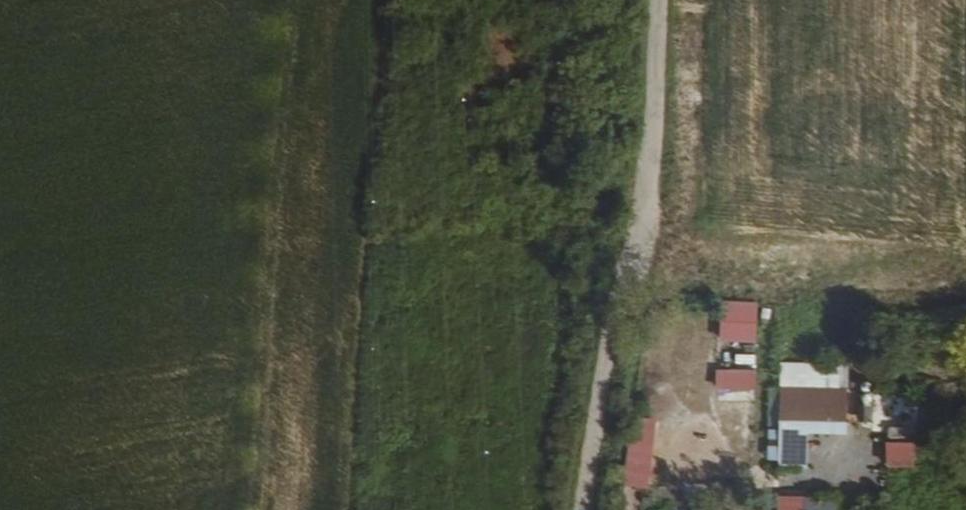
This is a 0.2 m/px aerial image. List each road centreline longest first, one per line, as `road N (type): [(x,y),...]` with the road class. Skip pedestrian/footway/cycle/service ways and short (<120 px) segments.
road 1 (track): [(582,509),(633,272),(662,0)]

